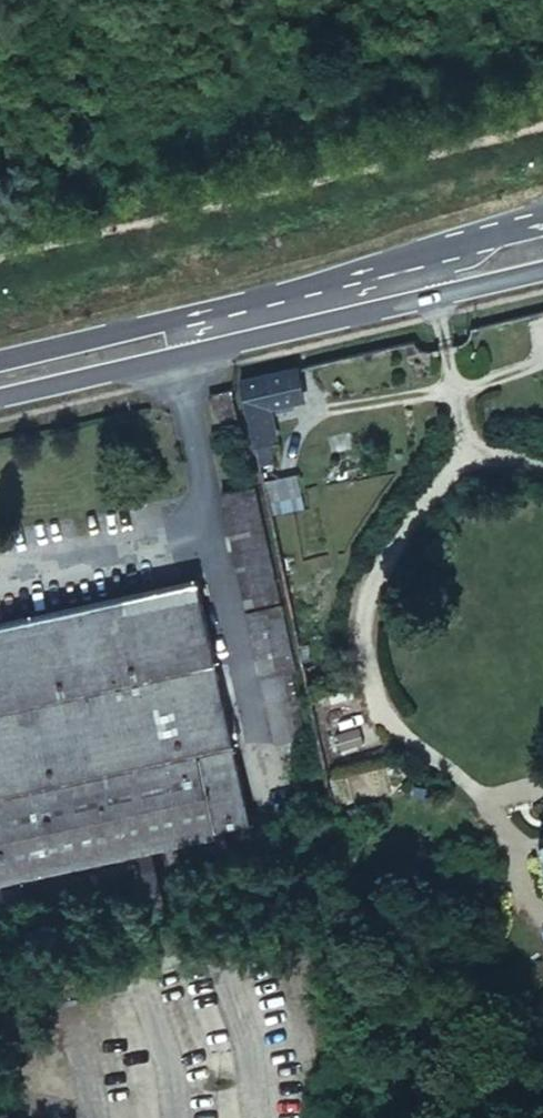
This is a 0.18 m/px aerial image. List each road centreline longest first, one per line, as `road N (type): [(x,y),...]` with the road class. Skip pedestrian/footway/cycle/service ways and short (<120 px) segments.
road 1 (secondary): [(542,247),(0,380)]

